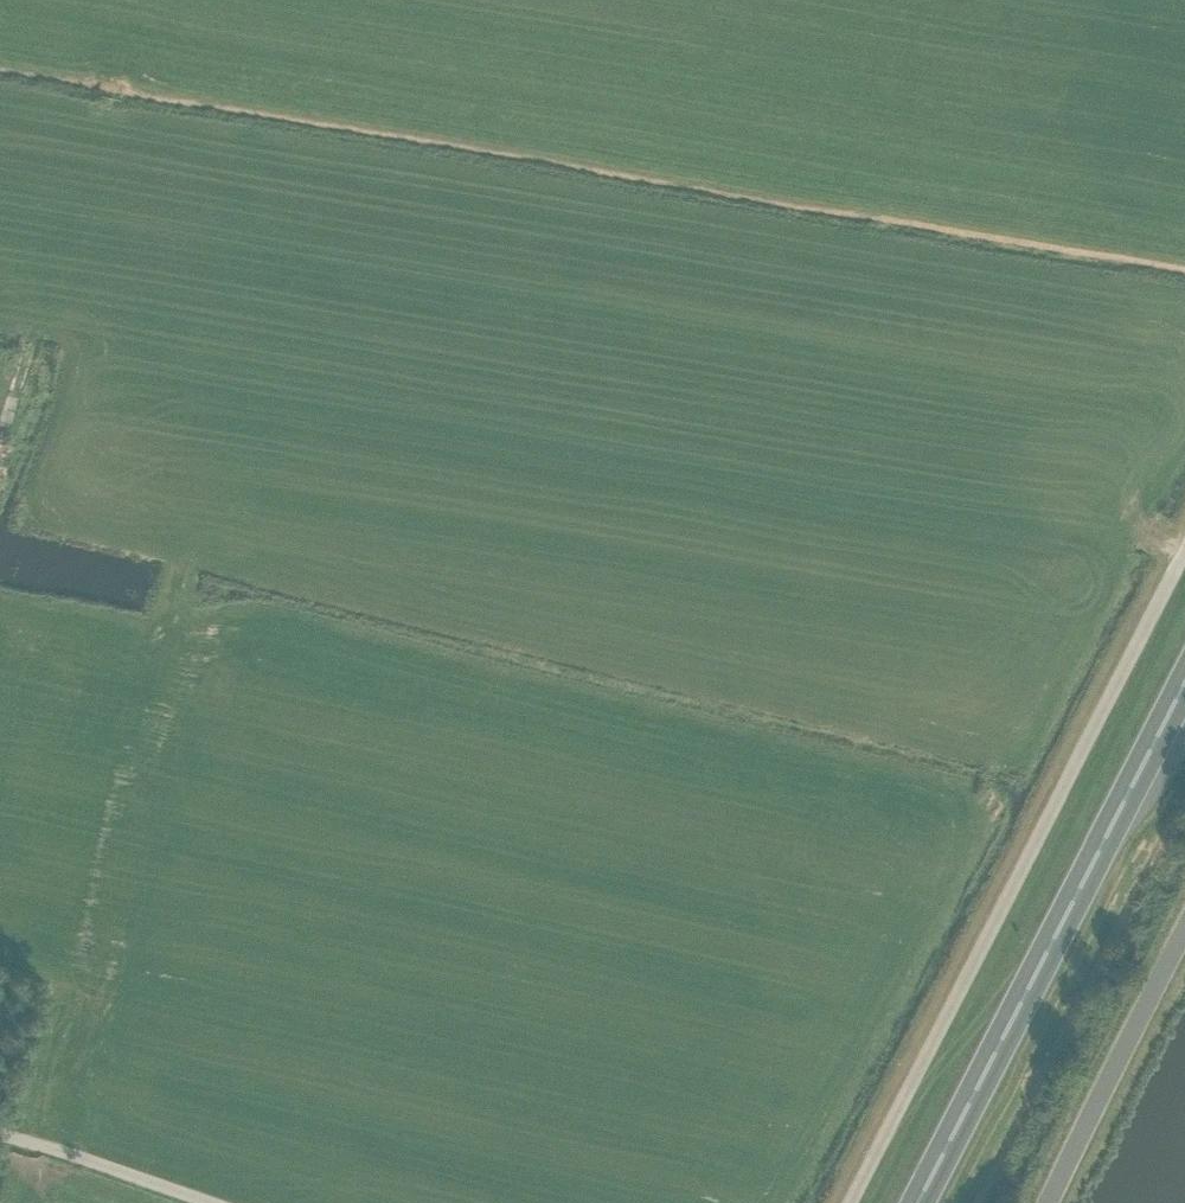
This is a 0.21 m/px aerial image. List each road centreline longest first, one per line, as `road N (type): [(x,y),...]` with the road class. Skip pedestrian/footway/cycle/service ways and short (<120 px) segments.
road 1 (unclassified): [(1184,542),(847,1202)]
road 2 (trunk): [(916,1202),(1184,687)]
road 3 (unclassified): [(1063,1202),(1184,958)]
road 4 (track): [(0,444),(42,318)]

